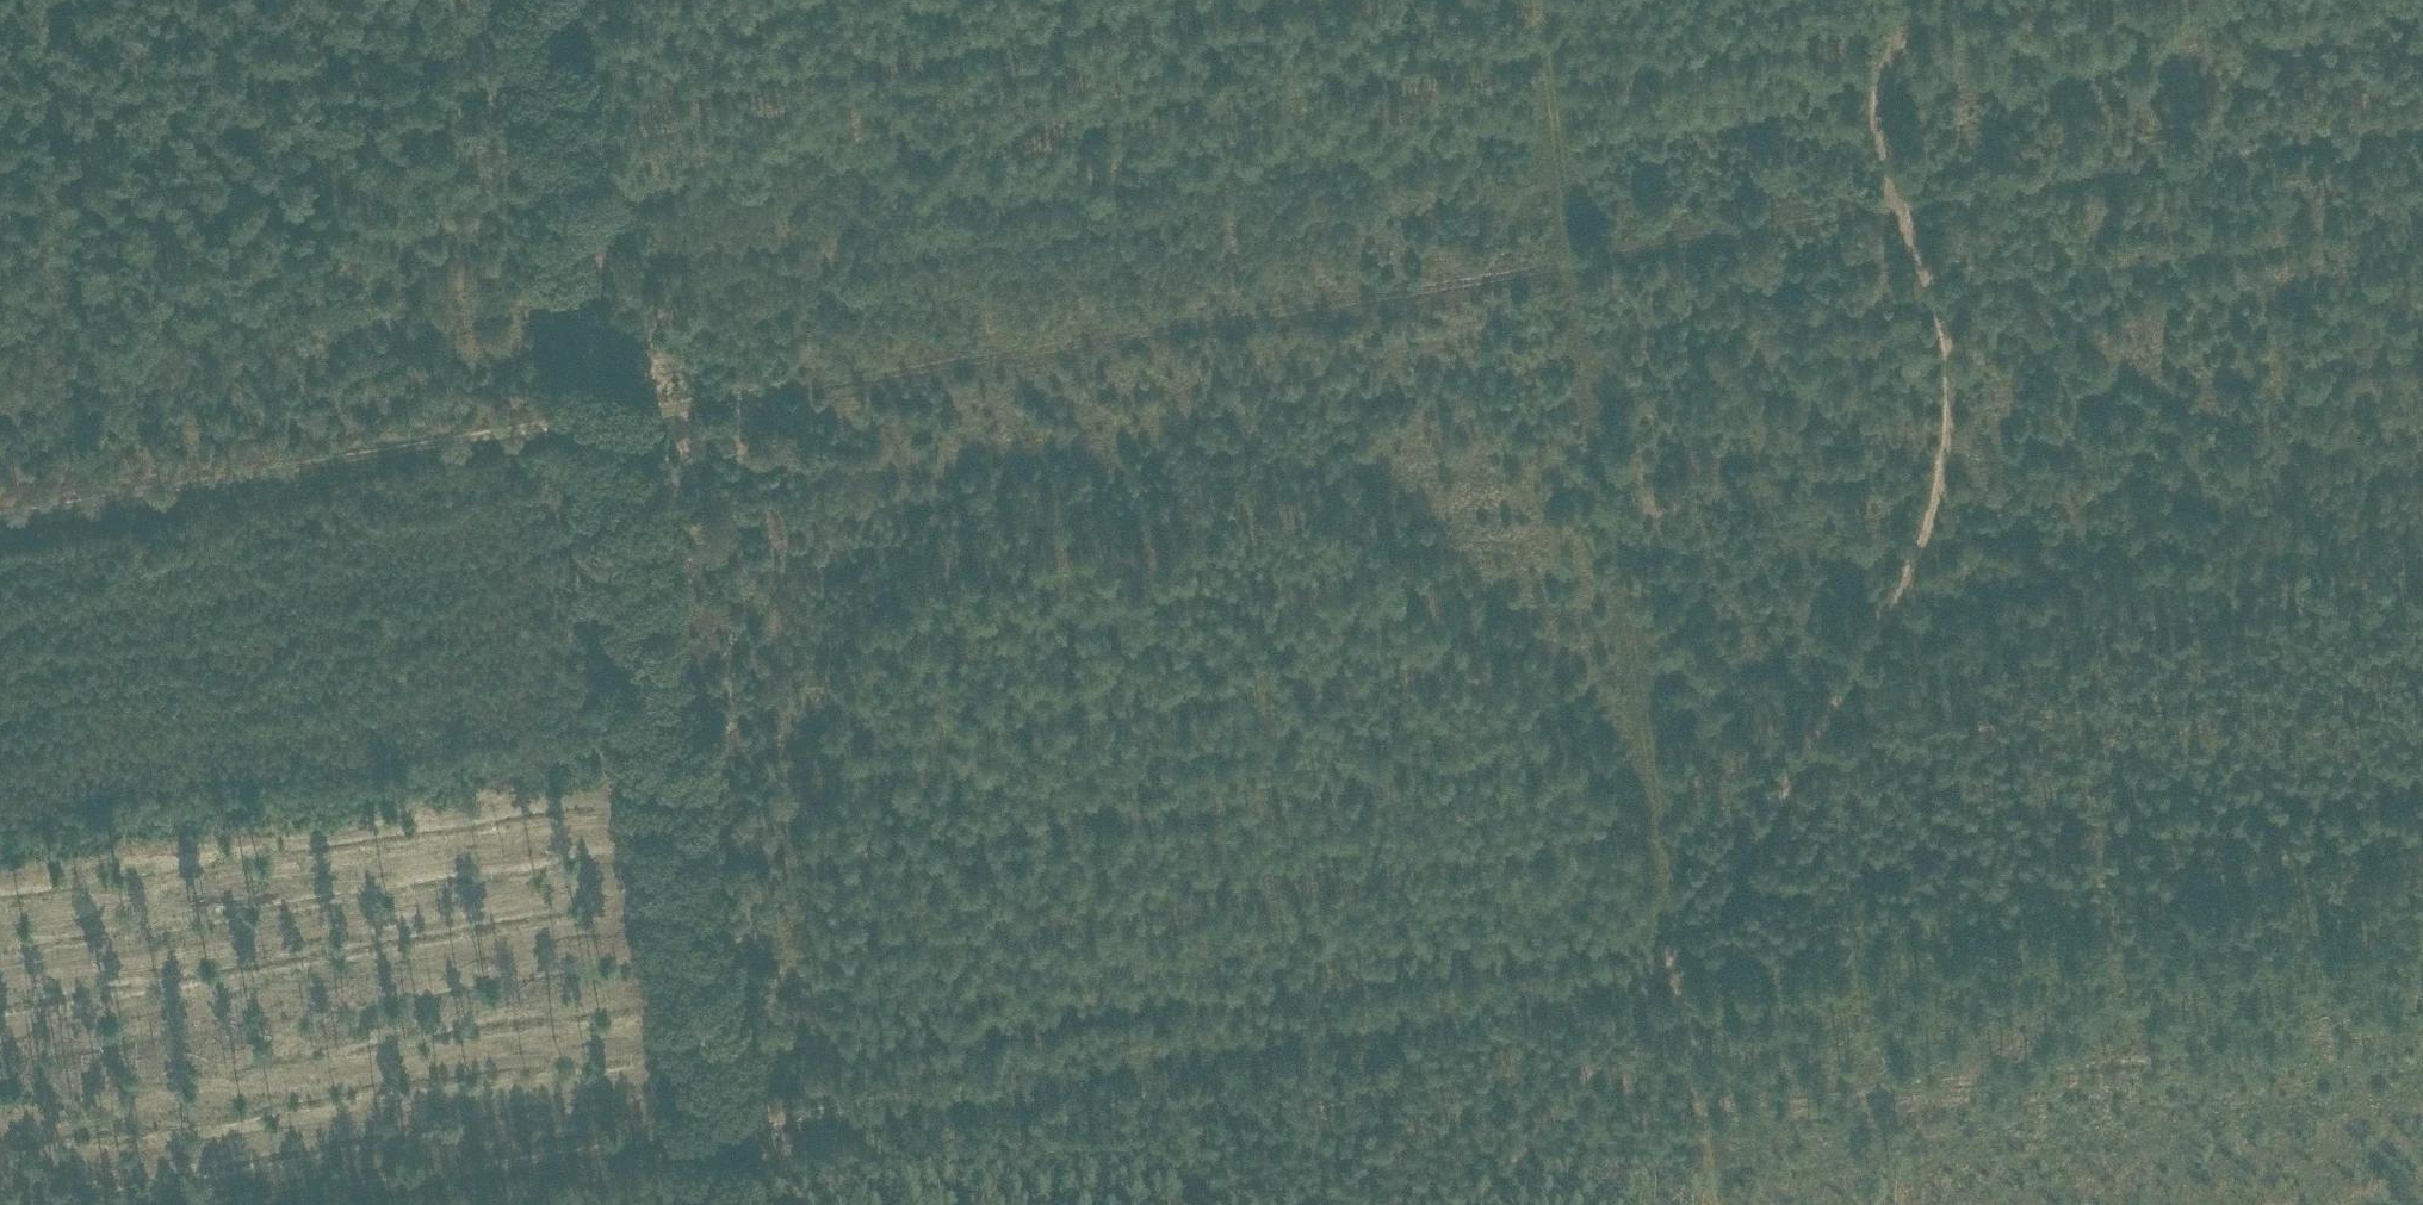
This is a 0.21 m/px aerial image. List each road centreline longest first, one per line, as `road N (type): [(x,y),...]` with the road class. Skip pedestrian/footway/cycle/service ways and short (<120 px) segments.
road 1 (track): [(0,516),(1899,208)]
road 2 (track): [(711,1123),(1676,946),(2422,823)]
road 3 (track): [(1905,223),(1949,358),(1951,420),(1905,573),(1697,894),(1676,946),(1633,974),(1483,1157),(1434,1204)]
road 4 (track): [(537,0),(711,1123)]
road 5 (track): [(1537,0),(1676,946)]
road 6 (track): [(2422,120),(1931,201),(1915,206),(1905,223)]
road 7 (track): [(189,1204),(664,1129)]

